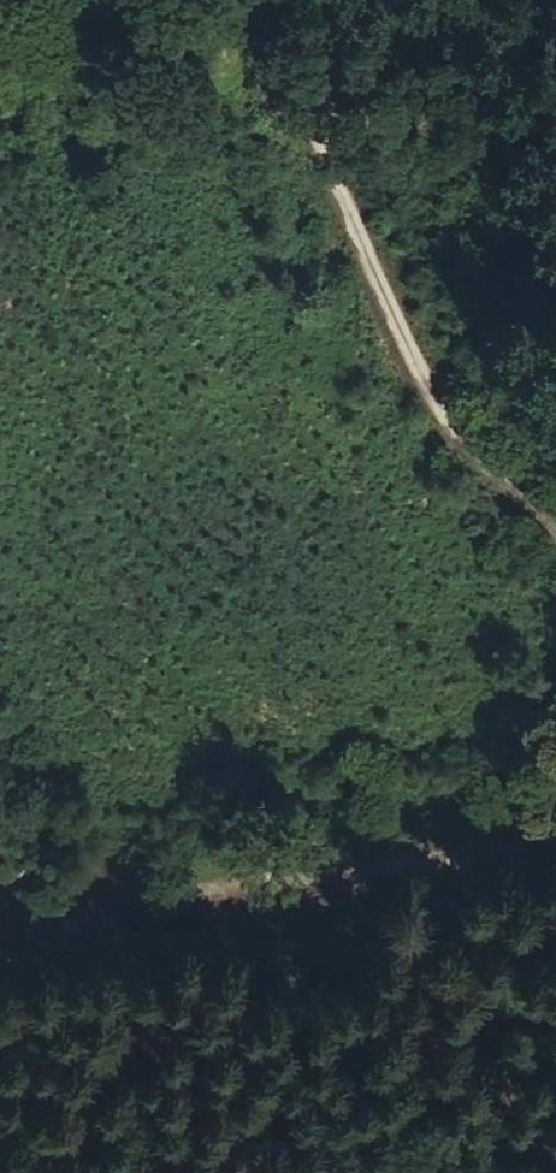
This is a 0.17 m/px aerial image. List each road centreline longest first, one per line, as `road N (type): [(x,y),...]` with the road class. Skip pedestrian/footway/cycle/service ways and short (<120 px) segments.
road 1 (track): [(555,520),(467,445),(309,116),(262,0)]
road 2 (track): [(0,947),(77,923),(353,892),(555,848)]

